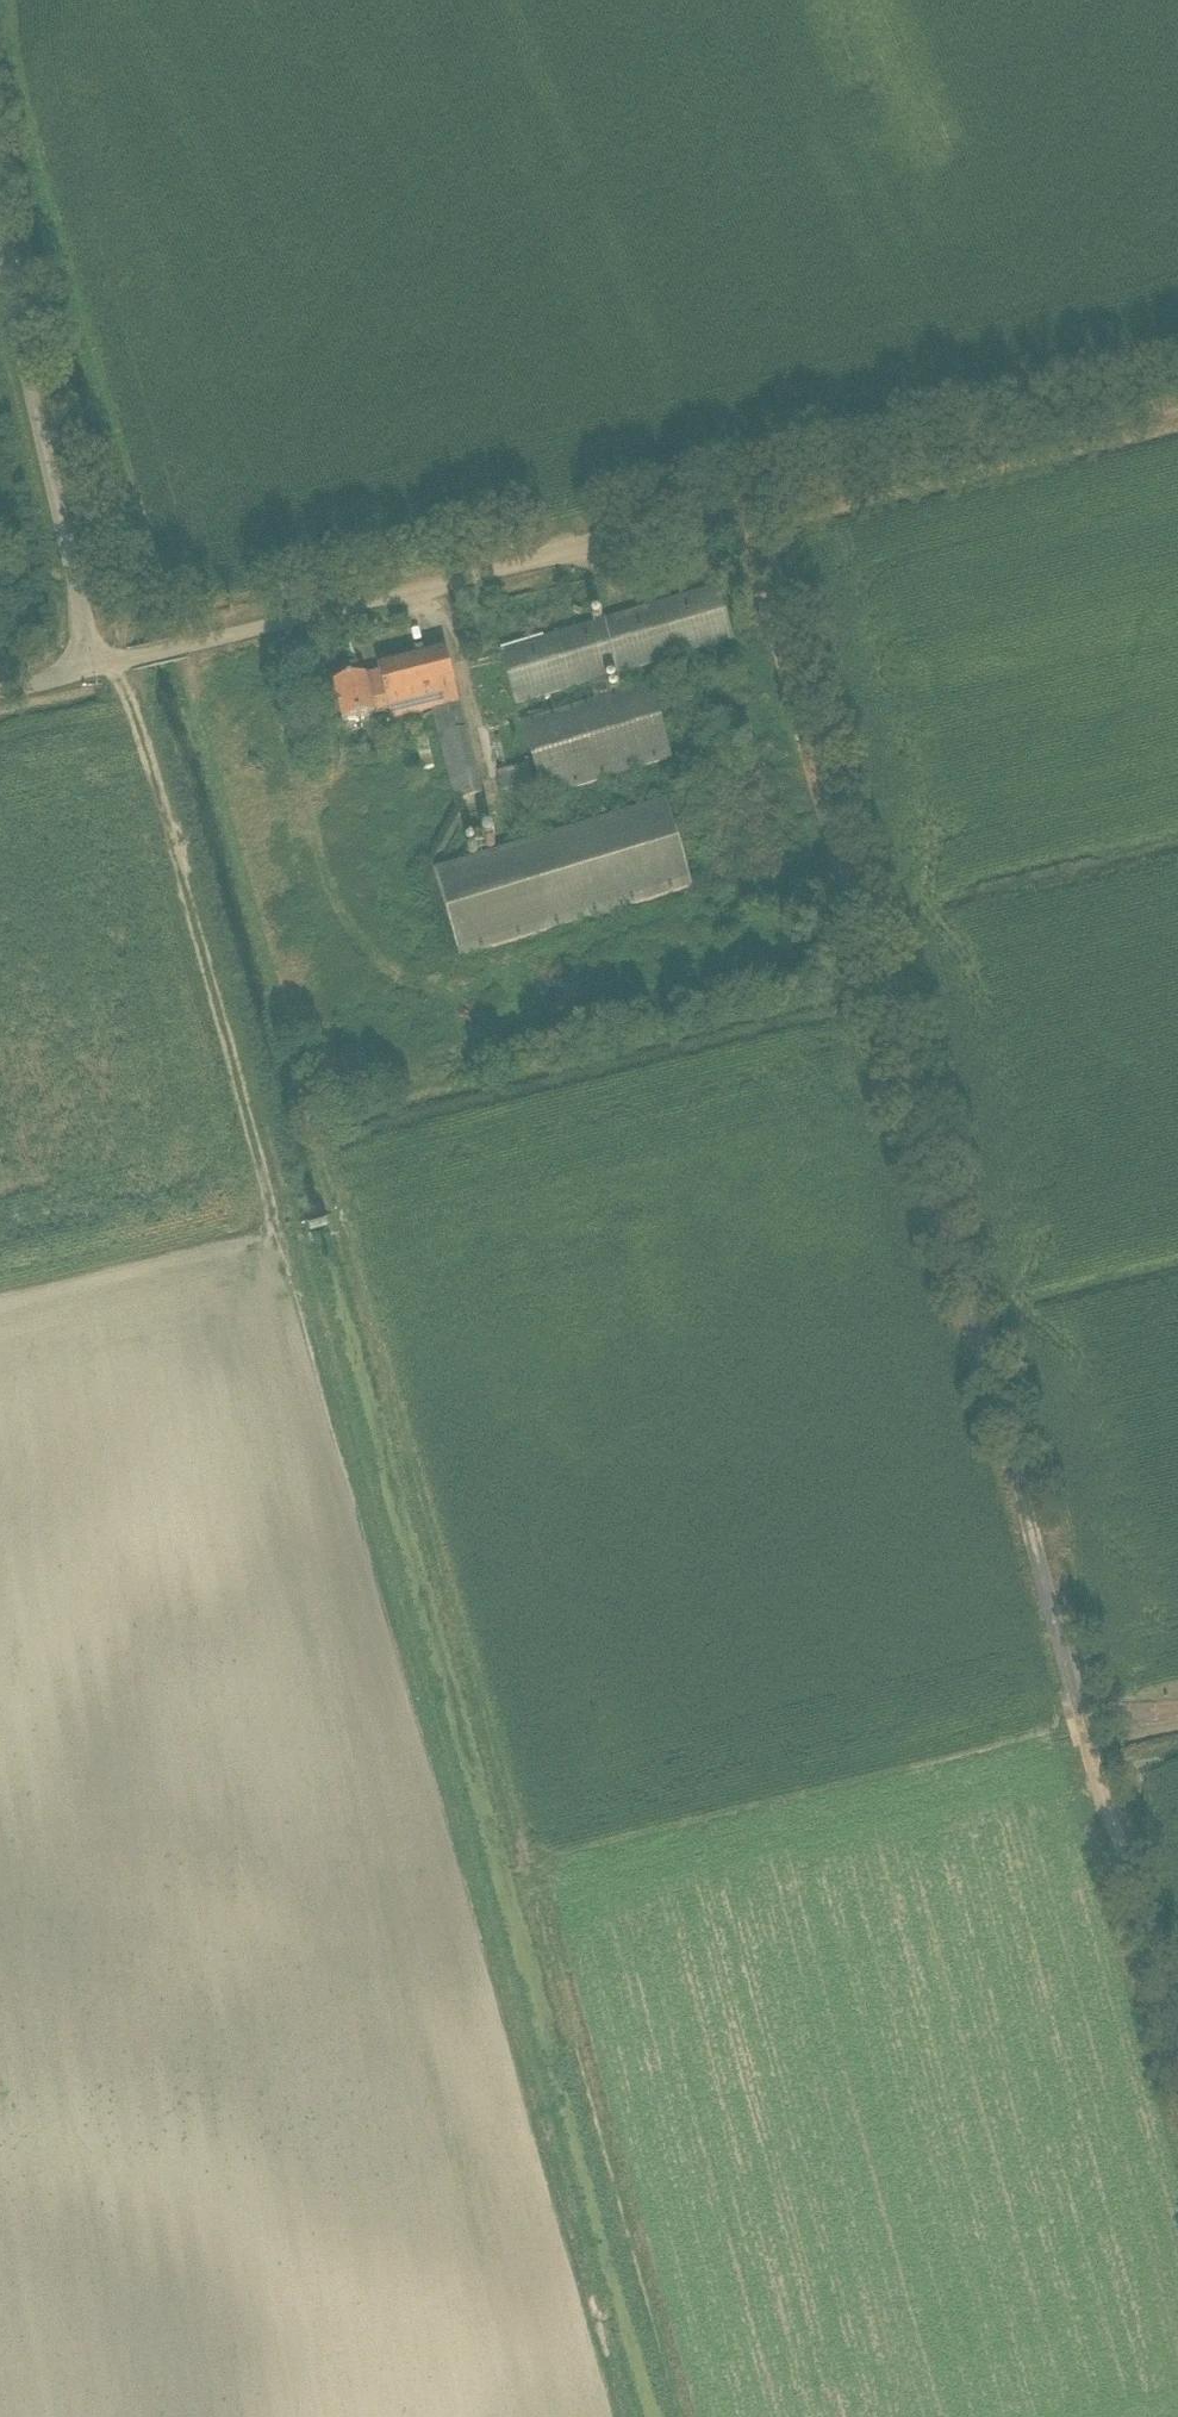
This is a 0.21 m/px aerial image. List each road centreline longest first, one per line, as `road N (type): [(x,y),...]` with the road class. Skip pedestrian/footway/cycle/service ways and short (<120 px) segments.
road 1 (track): [(740,514),(1177,2051)]
road 2 (track): [(592,545),(1177,403)]
road 3 (unclassified): [(96,669),(592,545)]
road 4 (unclassified): [(96,669),(0,233)]

